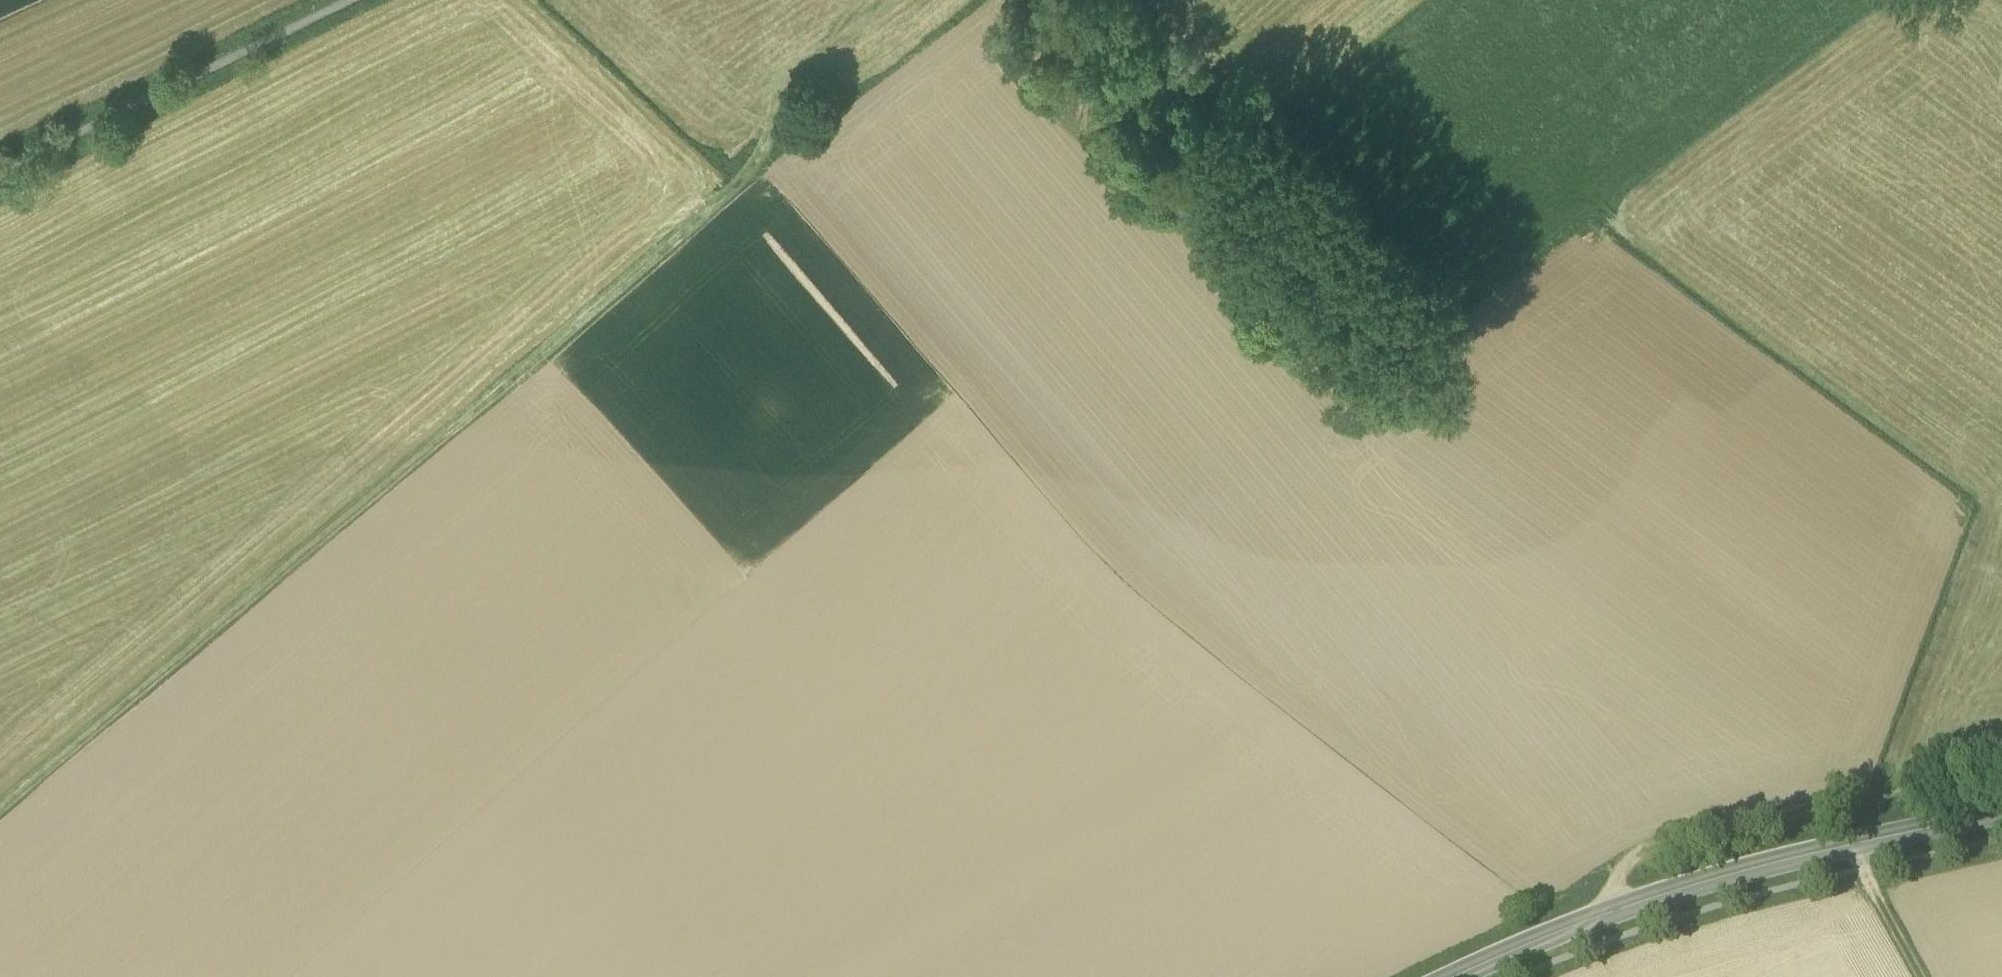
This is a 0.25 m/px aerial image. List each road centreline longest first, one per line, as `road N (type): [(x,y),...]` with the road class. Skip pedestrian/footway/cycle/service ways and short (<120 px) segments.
road 1 (secondary): [(1454,976),(1750,870),(2001,813)]
road 2 (track): [(1610,915),(1623,867),(1656,842),(1857,802),(1917,631)]
road 3 (track): [(1838,849),(1914,976)]

